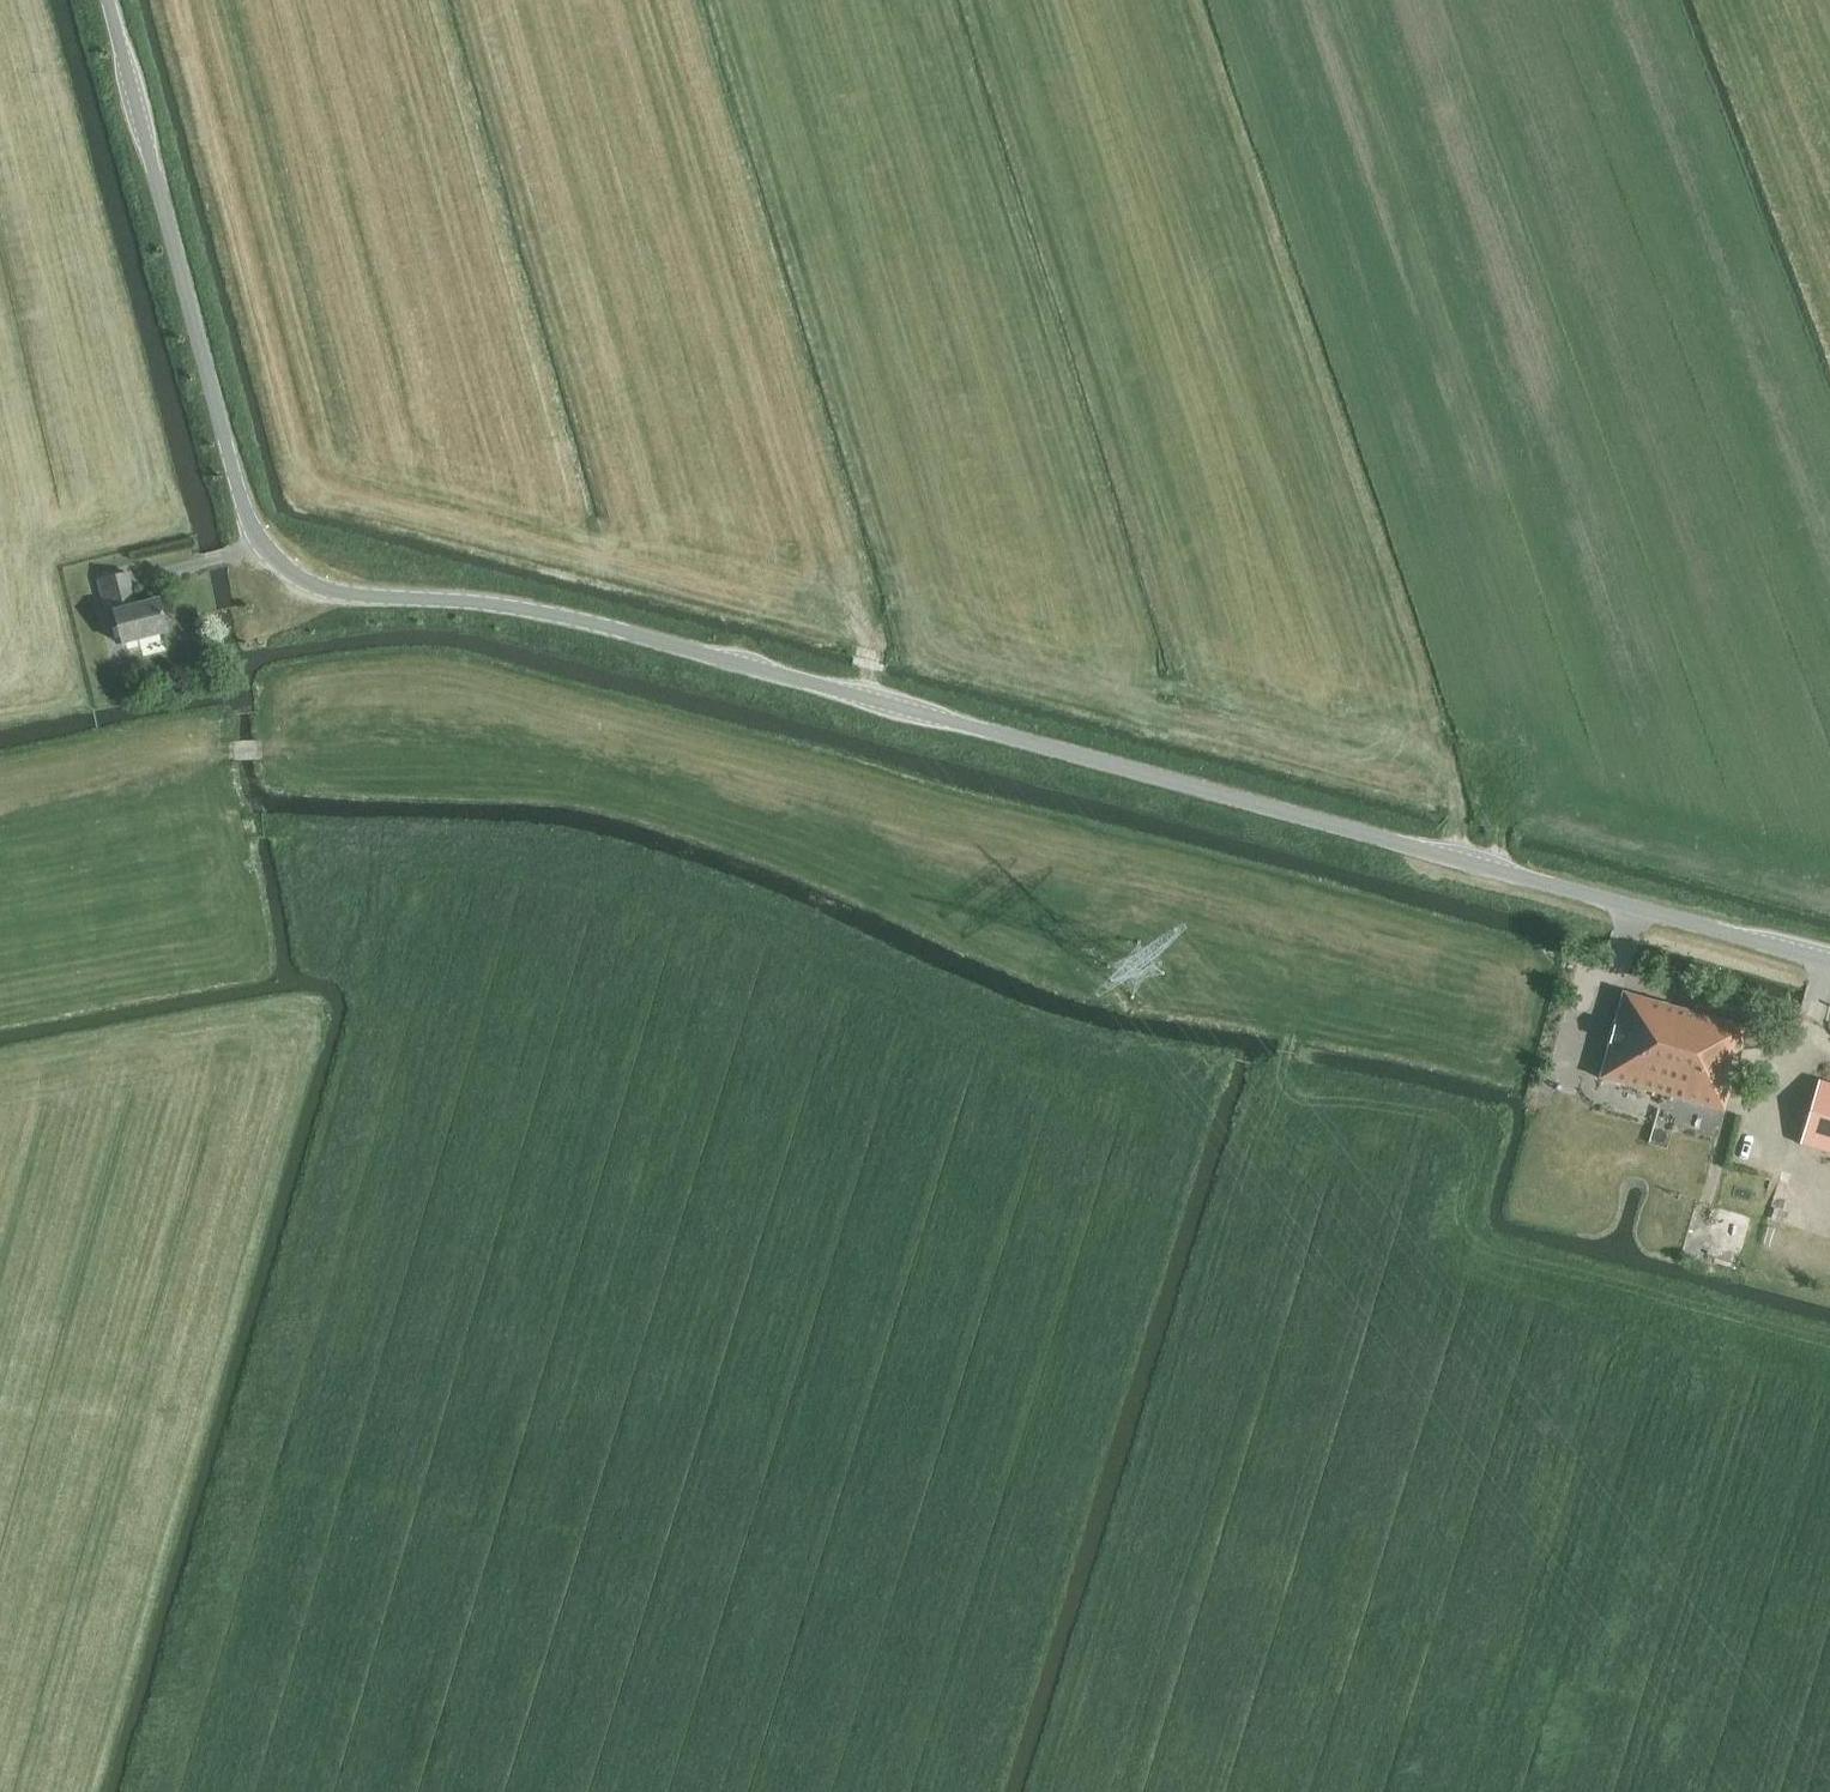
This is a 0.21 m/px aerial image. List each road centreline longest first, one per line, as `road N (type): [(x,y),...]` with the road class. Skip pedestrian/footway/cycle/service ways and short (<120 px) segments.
road 1 (unclassified): [(111,0),(244,494),(265,540),(293,569),(344,594),(557,615),(1829,954)]

